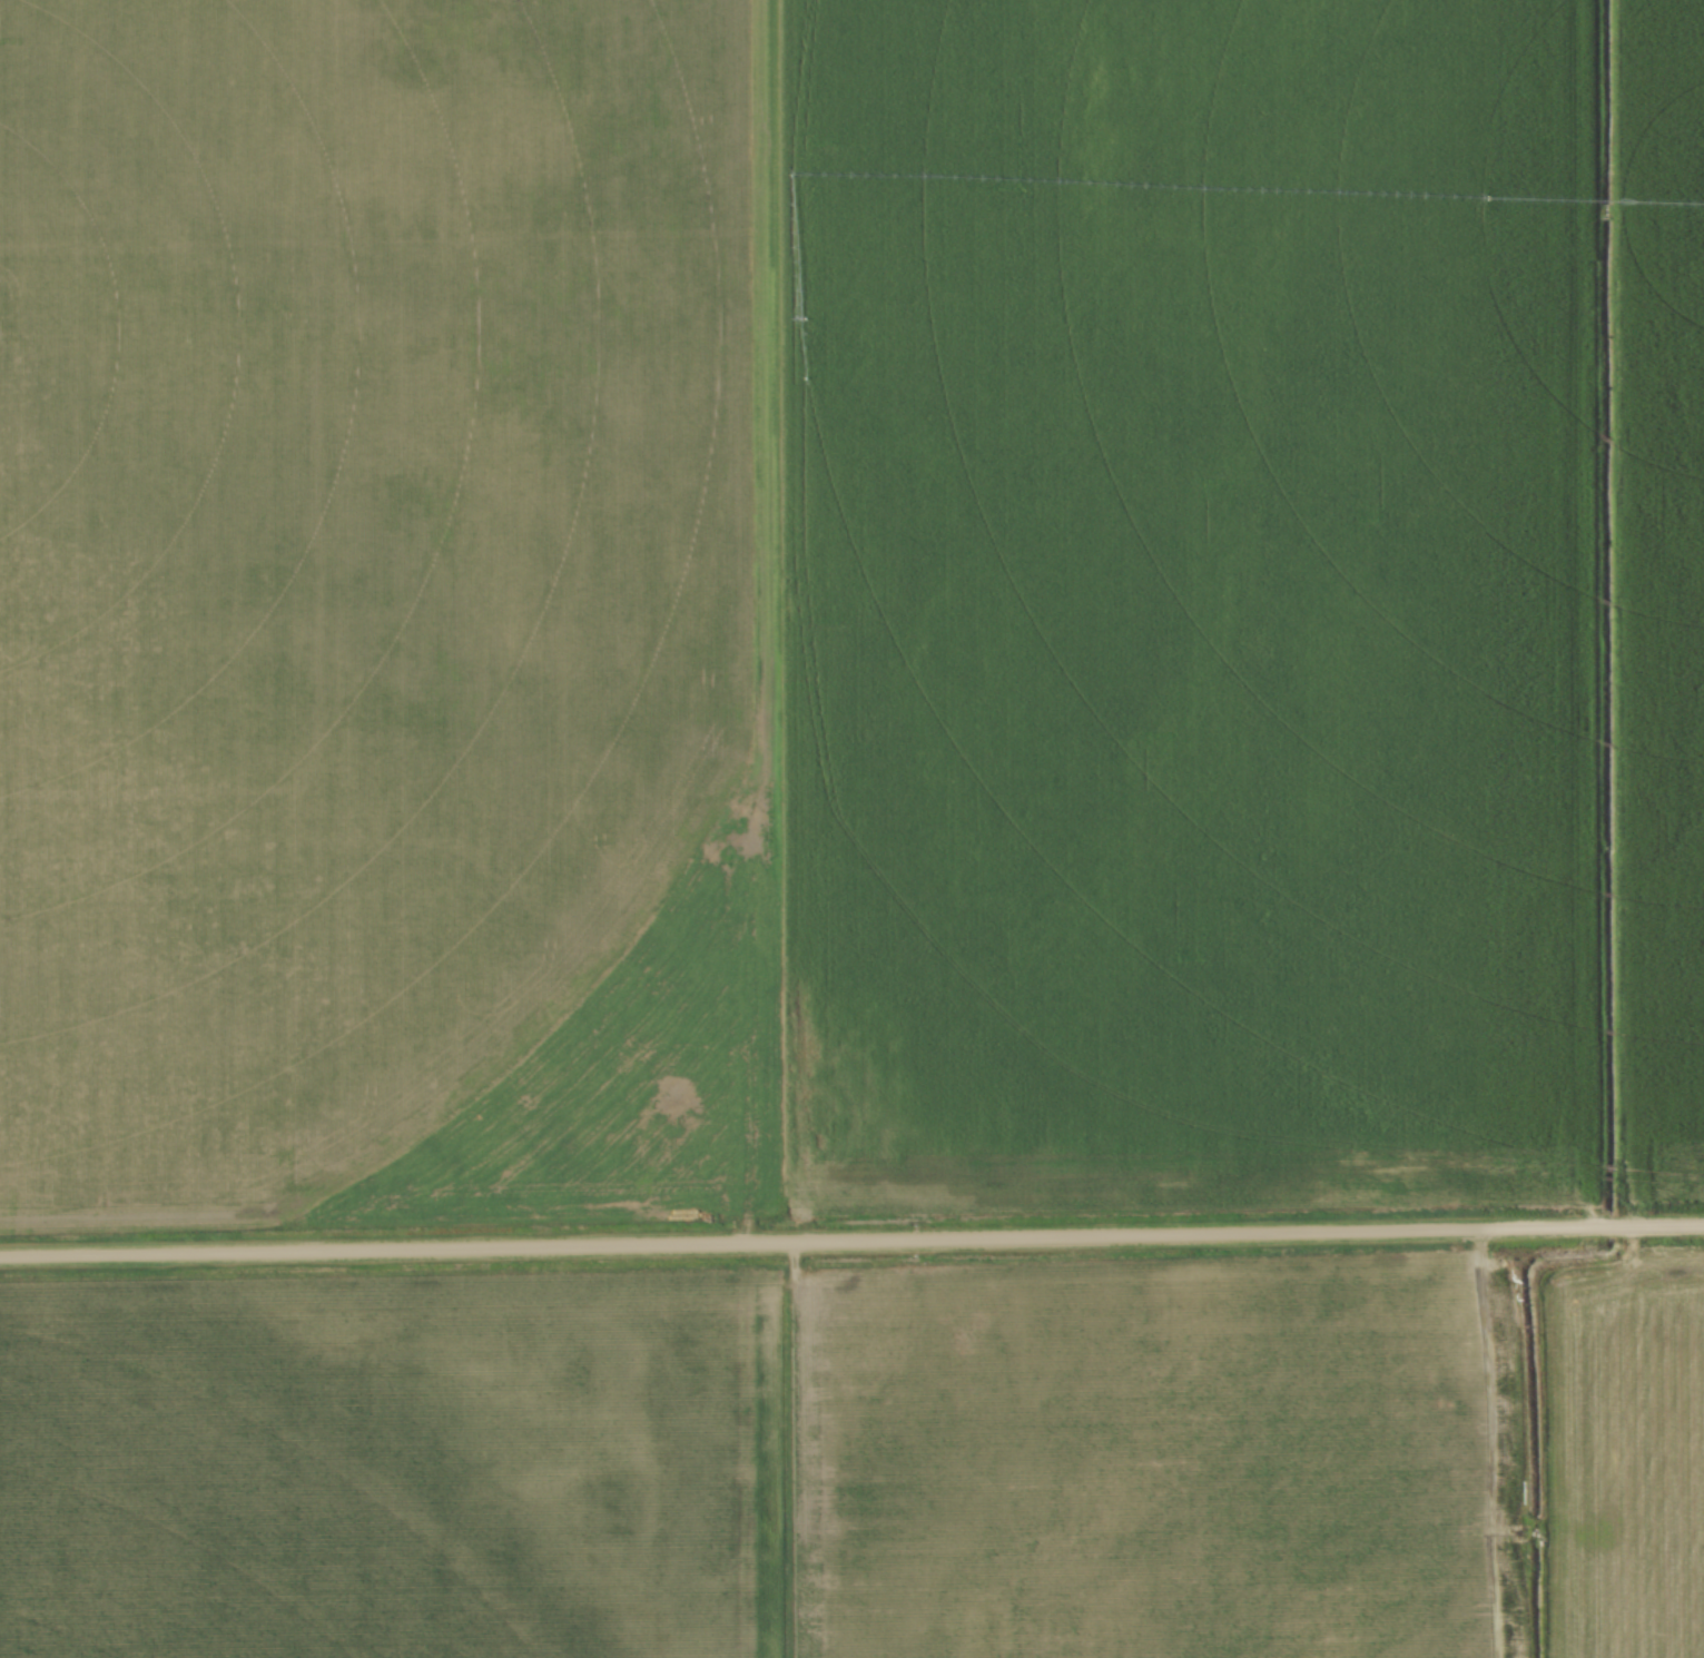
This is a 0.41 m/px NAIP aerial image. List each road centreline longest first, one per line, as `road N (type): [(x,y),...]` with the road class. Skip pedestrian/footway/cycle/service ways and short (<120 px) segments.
road 1 (residential): [(0,1258),(1703,1225)]

